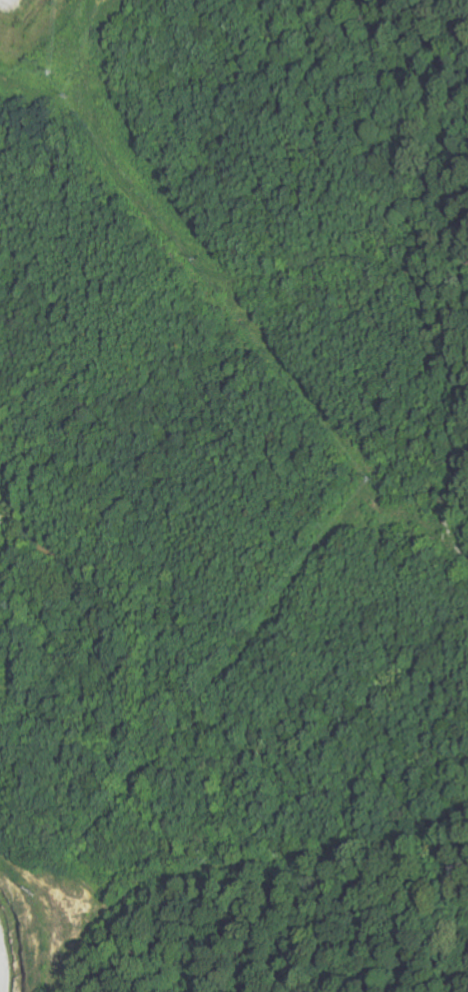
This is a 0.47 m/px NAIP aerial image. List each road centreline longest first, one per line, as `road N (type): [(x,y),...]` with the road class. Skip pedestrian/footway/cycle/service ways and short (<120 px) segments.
road 1 (residential): [(467,553),(450,512),(449,410),(421,289),(401,269),(348,255),(240,277),(196,264),(107,167),(90,120),(84,30),(73,0)]
road 2 (residential): [(69,991),(96,924),(145,883),(378,843),(467,806)]

